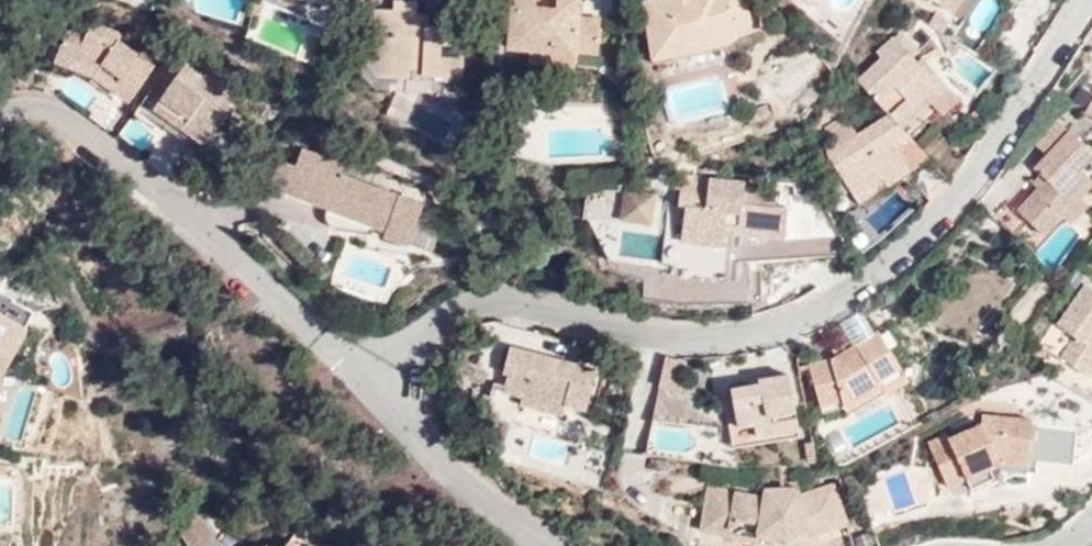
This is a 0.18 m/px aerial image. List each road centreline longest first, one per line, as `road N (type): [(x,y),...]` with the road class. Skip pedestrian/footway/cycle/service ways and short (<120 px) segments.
road 1 (residential): [(1082,0),(954,198),(921,234),(793,322),(689,339),(538,307),(469,309),(436,321),(374,383)]
road 2 (residential): [(0,112),(29,106),(53,113),(137,172),(374,383)]
road 3 (residential): [(374,383),(445,462),(551,545)]

